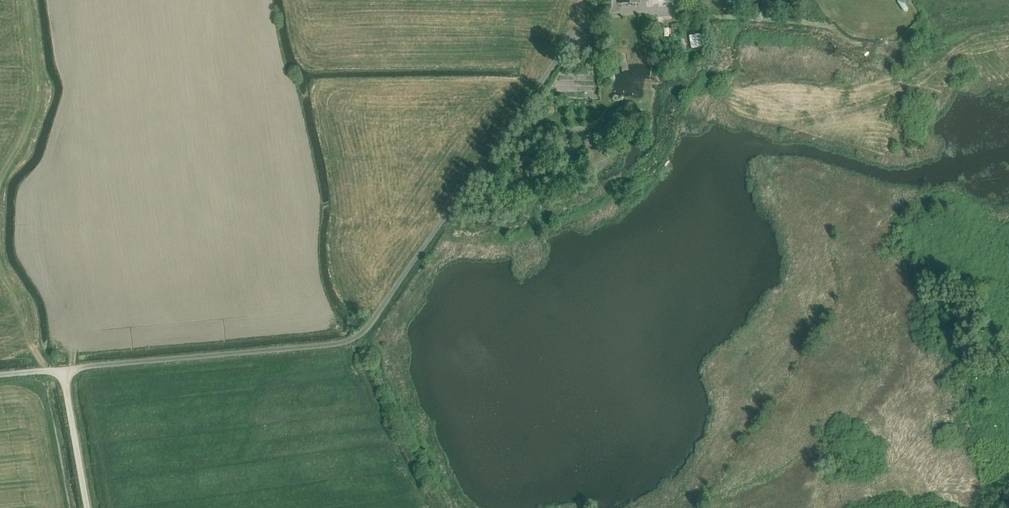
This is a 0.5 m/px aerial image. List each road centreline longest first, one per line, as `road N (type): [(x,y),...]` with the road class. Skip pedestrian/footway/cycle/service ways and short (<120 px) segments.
road 1 (unclassified): [(88,507),(64,372)]

